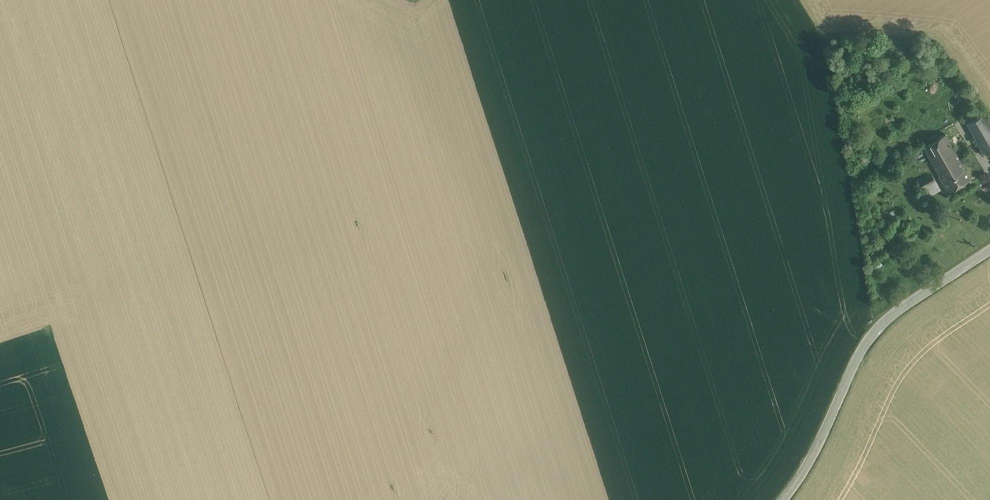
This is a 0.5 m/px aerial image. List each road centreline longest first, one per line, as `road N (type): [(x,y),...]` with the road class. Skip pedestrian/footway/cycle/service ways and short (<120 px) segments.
road 1 (tertiary): [(783,499),(814,456),(879,325),(989,251)]

